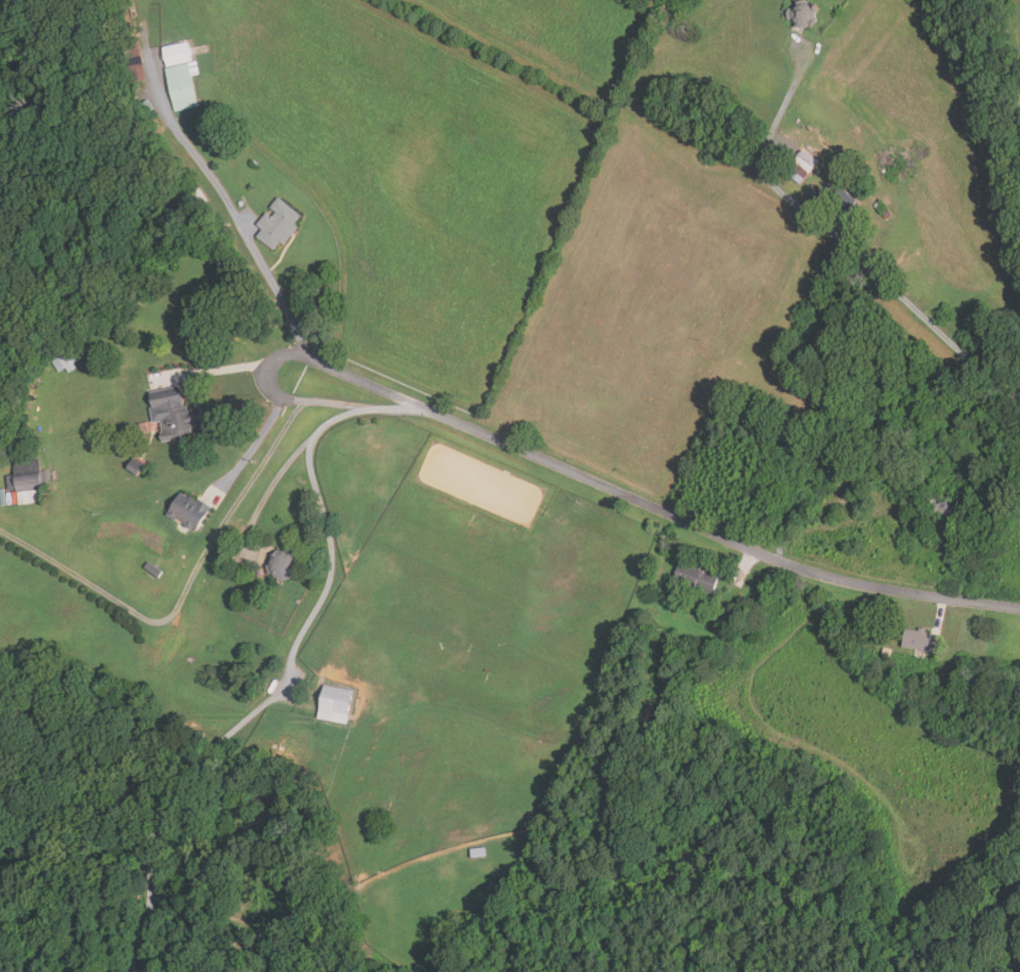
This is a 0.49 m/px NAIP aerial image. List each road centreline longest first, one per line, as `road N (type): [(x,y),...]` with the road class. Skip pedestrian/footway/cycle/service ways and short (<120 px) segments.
road 1 (residential): [(1019,611),(811,576),(425,413)]

